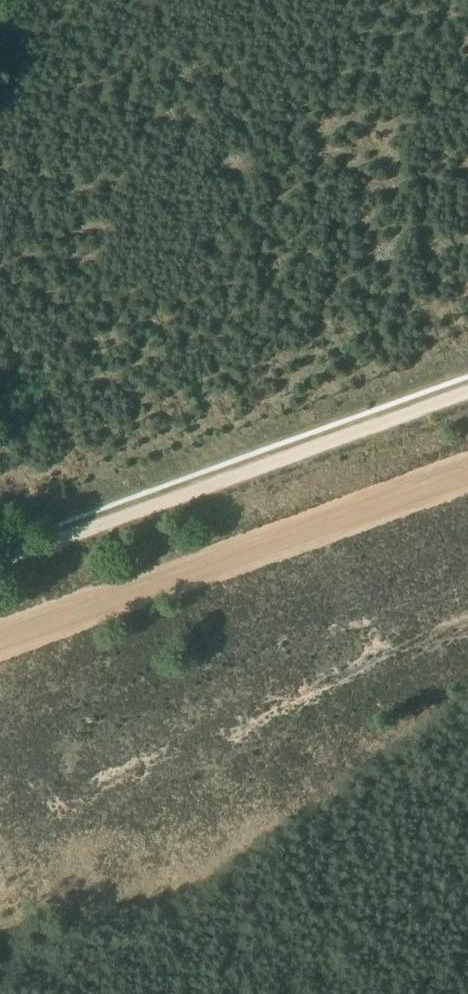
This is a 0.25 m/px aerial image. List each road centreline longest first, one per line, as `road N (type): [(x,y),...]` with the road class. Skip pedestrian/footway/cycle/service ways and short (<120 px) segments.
road 1 (track): [(0,564),(467,394)]
road 2 (track): [(0,638),(467,468)]

